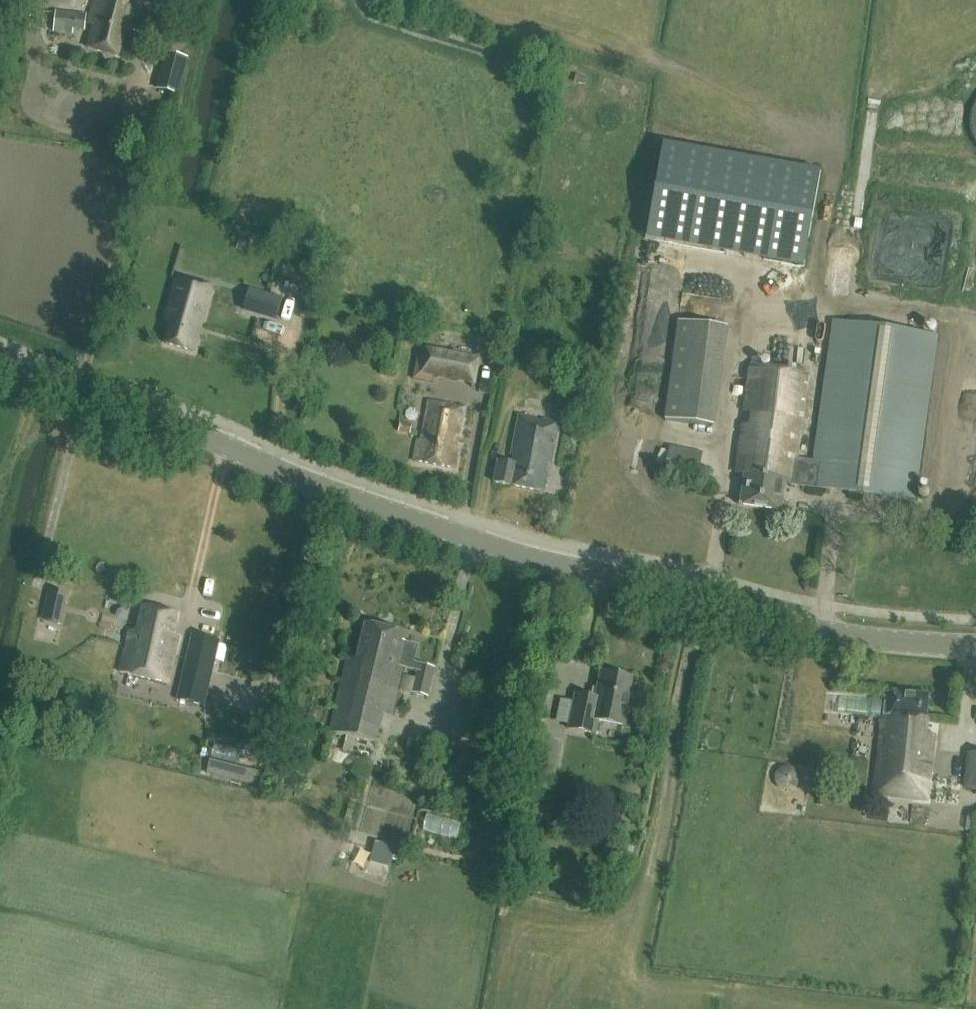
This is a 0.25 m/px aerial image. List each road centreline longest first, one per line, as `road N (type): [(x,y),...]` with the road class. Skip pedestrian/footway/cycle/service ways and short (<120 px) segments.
road 1 (tertiary): [(975,647),(798,629),(544,560),(0,368)]
road 2 (track): [(706,602),(630,1008)]

